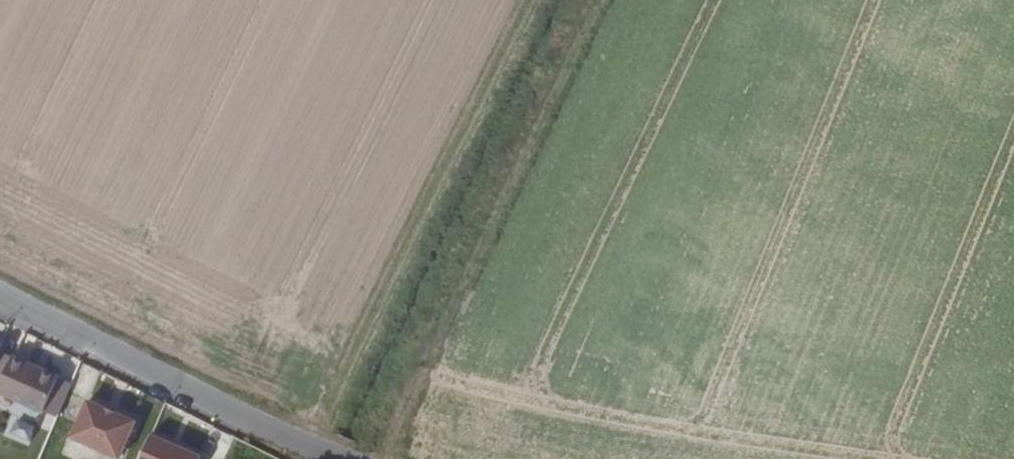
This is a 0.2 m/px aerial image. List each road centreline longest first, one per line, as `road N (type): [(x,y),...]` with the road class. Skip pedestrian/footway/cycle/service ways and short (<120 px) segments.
road 1 (residential): [(0,289),(363,458)]

